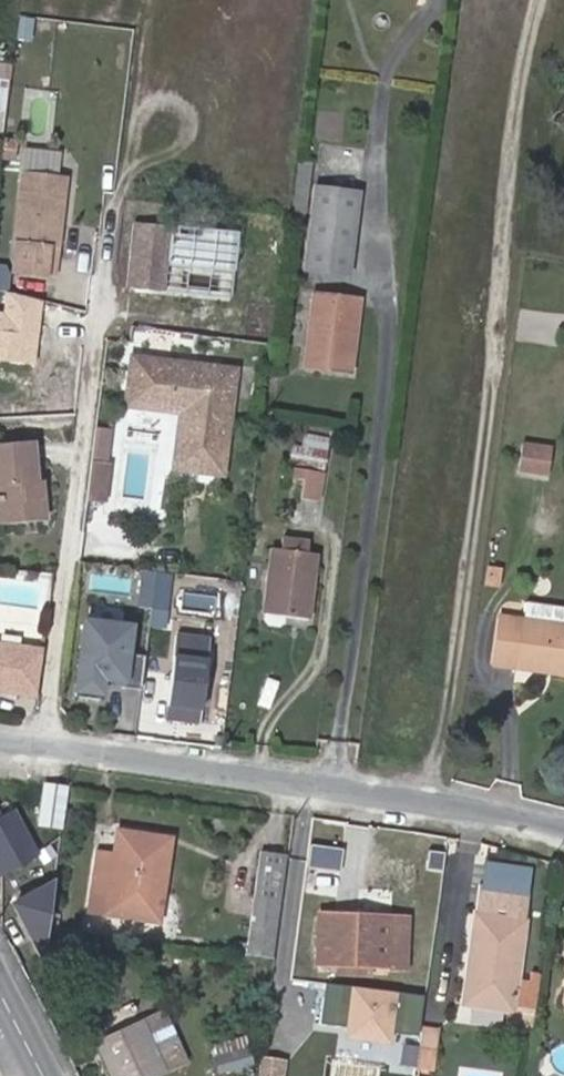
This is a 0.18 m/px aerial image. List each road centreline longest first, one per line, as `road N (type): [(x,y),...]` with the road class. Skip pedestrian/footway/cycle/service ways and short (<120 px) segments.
road 1 (track): [(430,803),(501,355),(511,147),(542,0)]
road 2 (residential): [(563,825),(0,748)]

